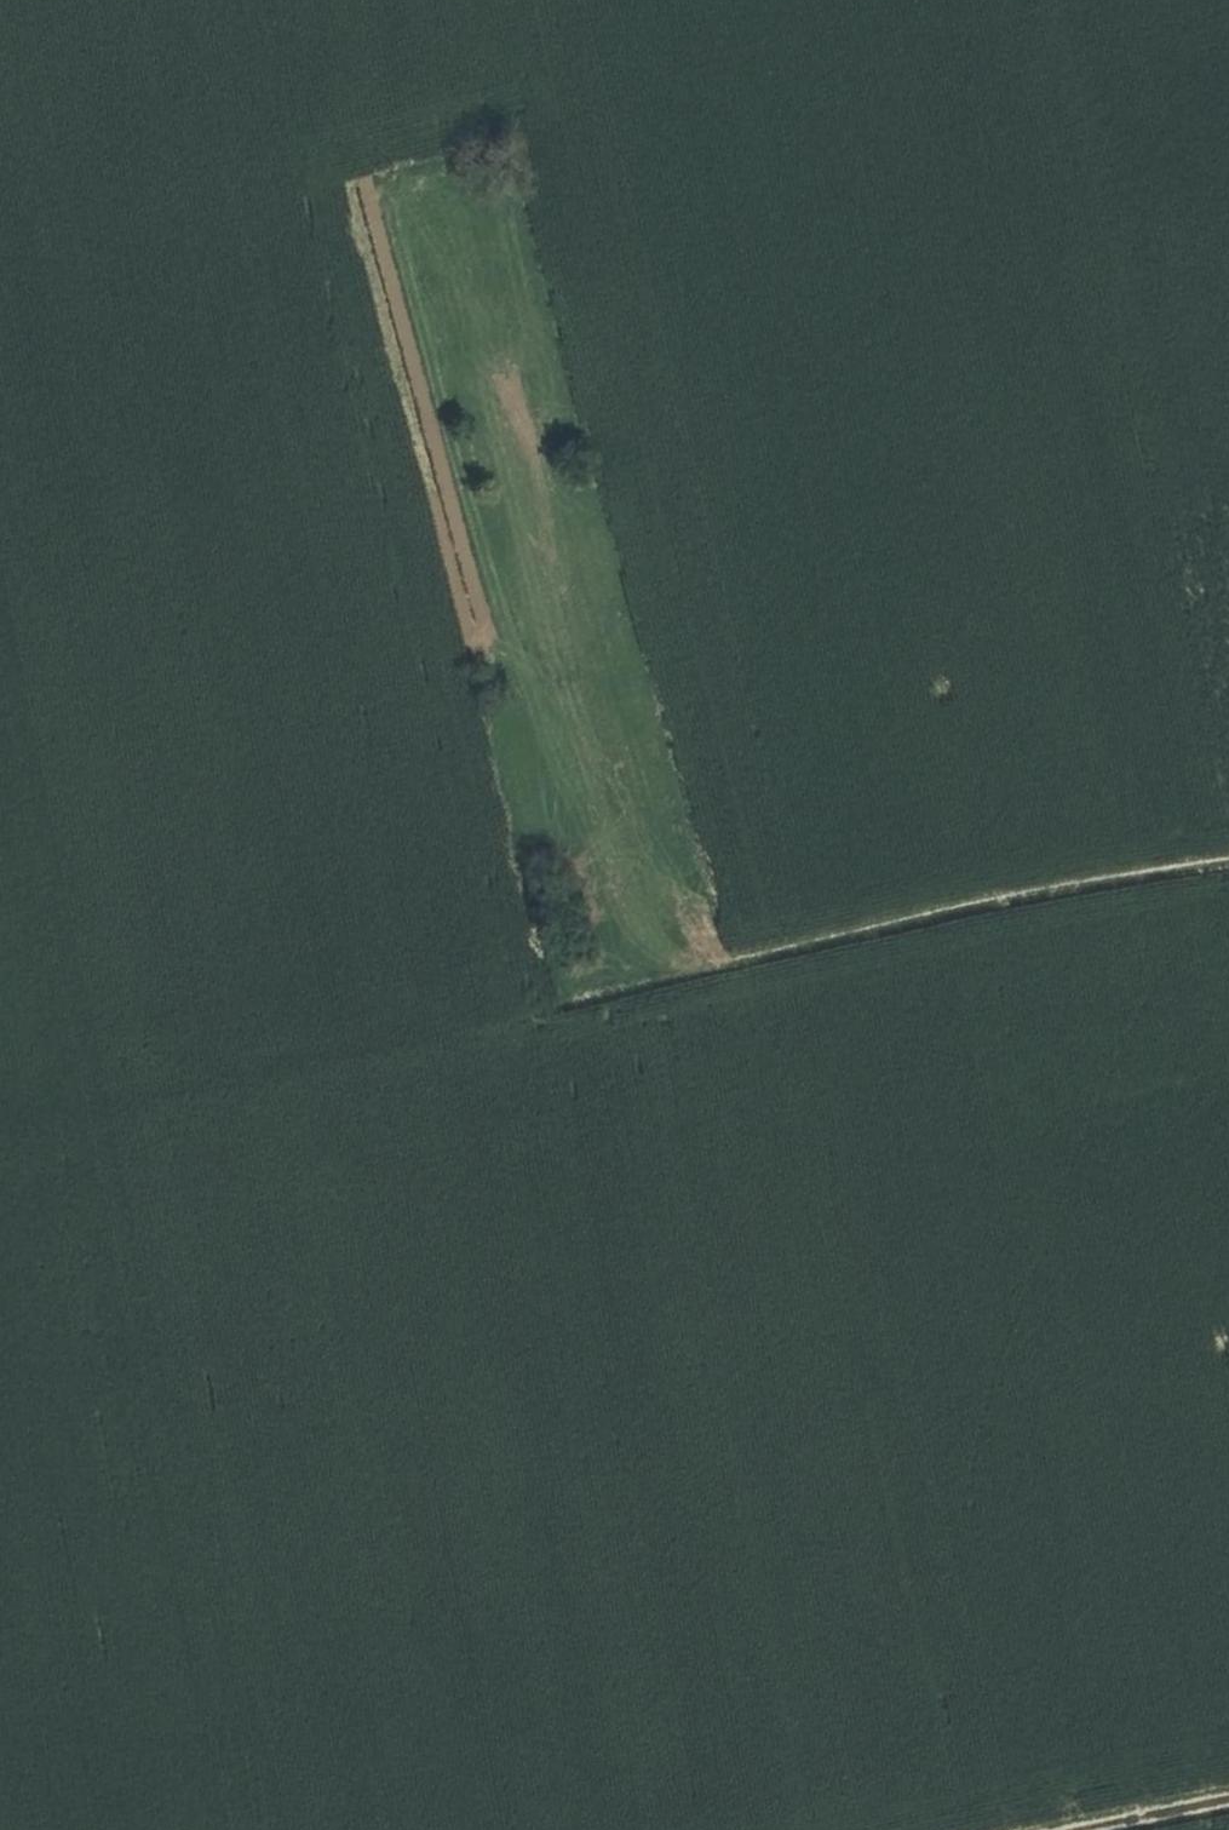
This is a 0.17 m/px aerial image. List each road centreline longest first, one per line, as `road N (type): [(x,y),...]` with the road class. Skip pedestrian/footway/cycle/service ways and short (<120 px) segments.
road 1 (track): [(560,1005),(1031,895),(1228,864)]
road 2 (track): [(1084,1829),(1228,1803)]

